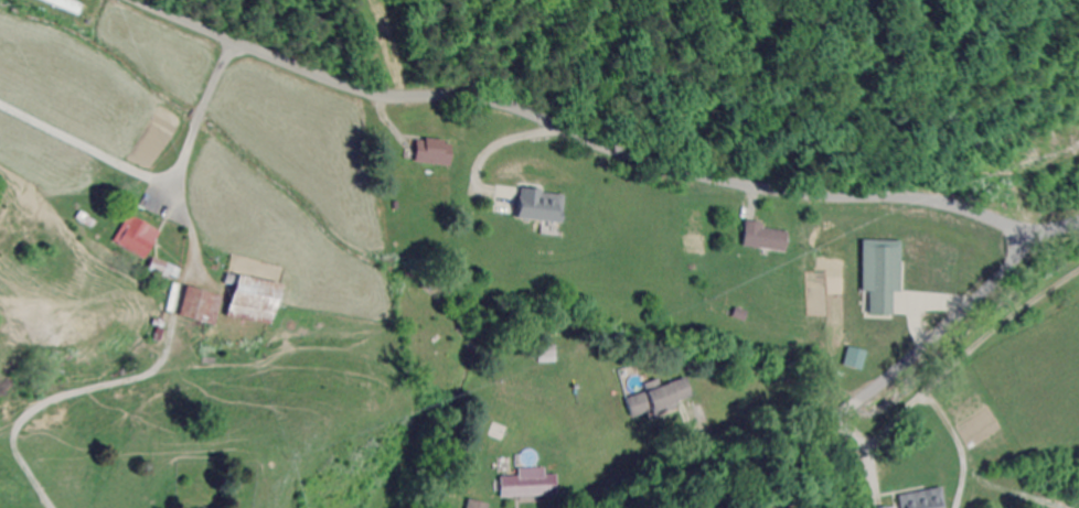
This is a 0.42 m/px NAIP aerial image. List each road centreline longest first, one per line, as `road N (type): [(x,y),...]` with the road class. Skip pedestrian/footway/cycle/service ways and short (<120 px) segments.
road 1 (residential): [(1078,221),(1028,227),(942,199),(799,192),(687,172),(511,102),(355,83),(152,0)]
road 2 (residential): [(1028,227),(1004,274),(853,410),(818,428),(664,456),(590,507)]
road 3 (residential): [(181,191),(193,244),(172,322),(183,355),(168,370),(67,397),(22,421),(15,453),(47,507)]
road 4 (residential): [(895,370),(933,402),(975,463),(1014,493),(1065,507)]

